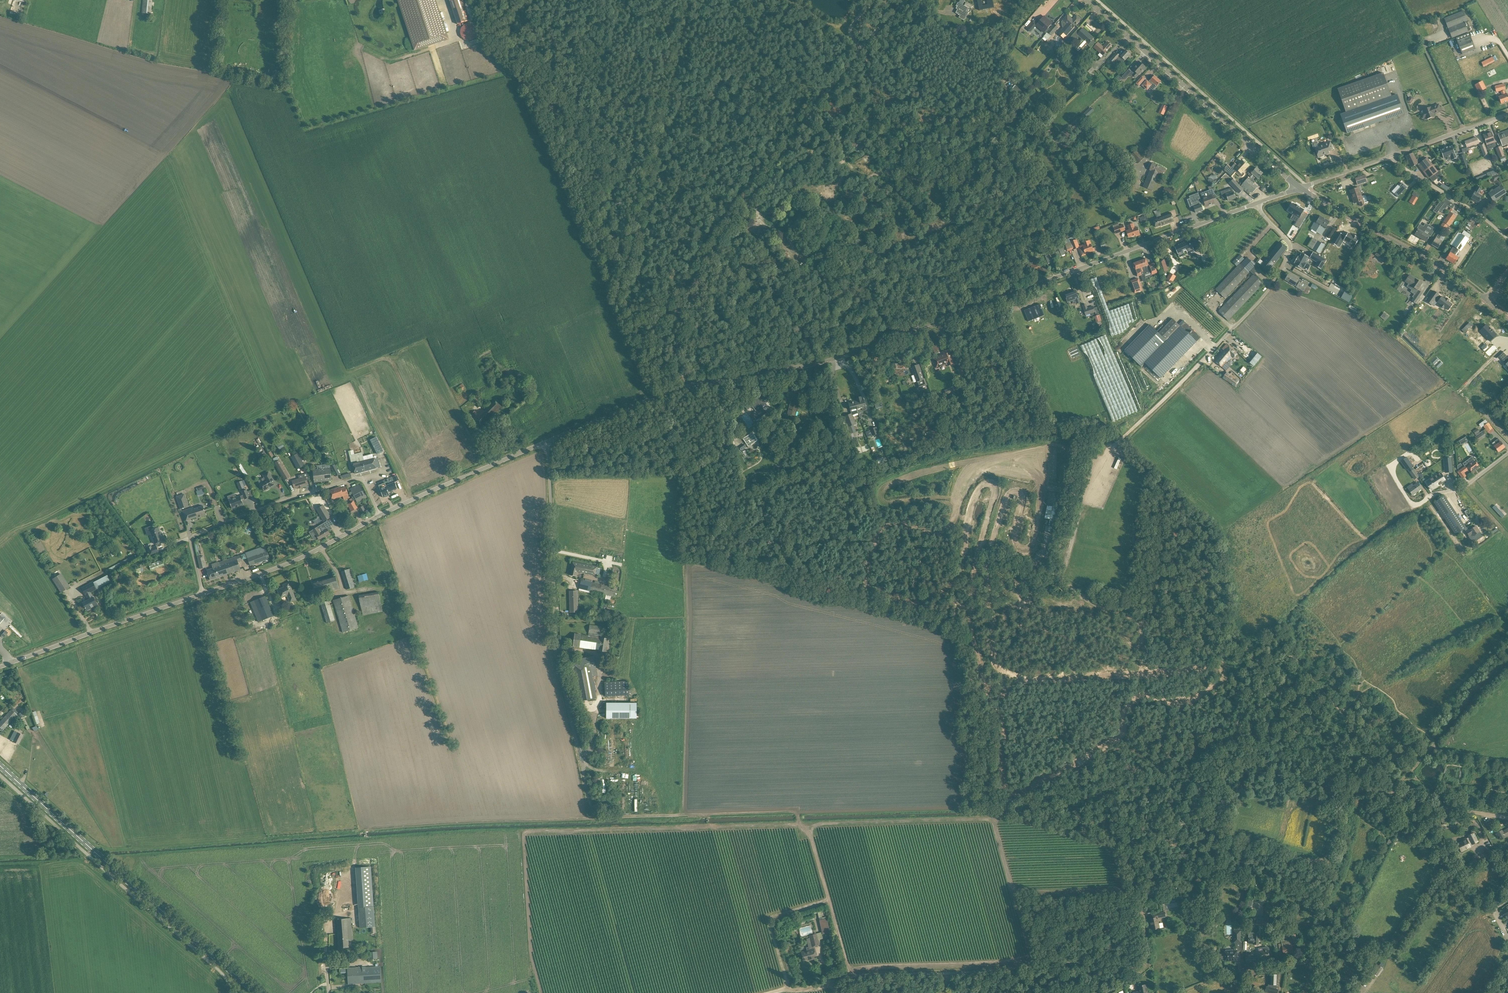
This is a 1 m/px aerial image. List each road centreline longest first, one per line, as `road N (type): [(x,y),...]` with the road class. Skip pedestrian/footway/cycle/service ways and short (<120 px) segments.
road 1 (unclassified): [(549,442),(689,387),(827,363),(1256,203)]
road 2 (track): [(541,992),(524,830),(806,823),(829,900)]
road 3 (track): [(800,824),(798,812),(361,829)]
road 4 (unclassified): [(1388,788),(1345,803),(1331,863),(1237,843),(1147,888),(1139,897),(1145,968)]
road 5 (secondary): [(256,992),(0,767)]
road 6 (track): [(1232,976),(1392,944),(1443,880),(1507,844)]
road 7 (track): [(833,982),(1054,959),(1145,968)]
road 8 (residential): [(1256,203),(1289,245),(1268,291),(1128,434)]
road 9 (tertiary): [(1300,188),(1087,0)]
road 10 (unclassified): [(204,593),(191,537),(357,478),(380,516)]
road 11 (unclassified): [(735,213),(860,46),(907,0)]
road 12 (track): [(833,982),(789,989),(770,919),(829,900),(851,981)]
road 13 (track): [(806,823),(994,818),(1012,887)]
road 14 (track): [(687,561),(683,816)]
road 15 (tertiary): [(1487,300),(1300,188)]
road 16 (unclassified): [(0,667),(204,593)]
road 17 (track): [(798,812),(990,808),(1000,801)]
road 18 (unclassified): [(556,646),(549,442)]
road 19 (unclassified): [(204,593),(305,556),(380,516)]
road 20 (unclassified): [(380,516),(549,442)]
road 21 (track): [(853,38),(1010,129)]
road 22 (track): [(1000,300),(1047,415),(1062,431)]
road 23 (residential): [(1507,241),(1479,213),(1389,159)]
road 24 (residential): [(1389,159),(1507,116)]
road 25 (unclassified): [(1388,788),(1507,817)]

